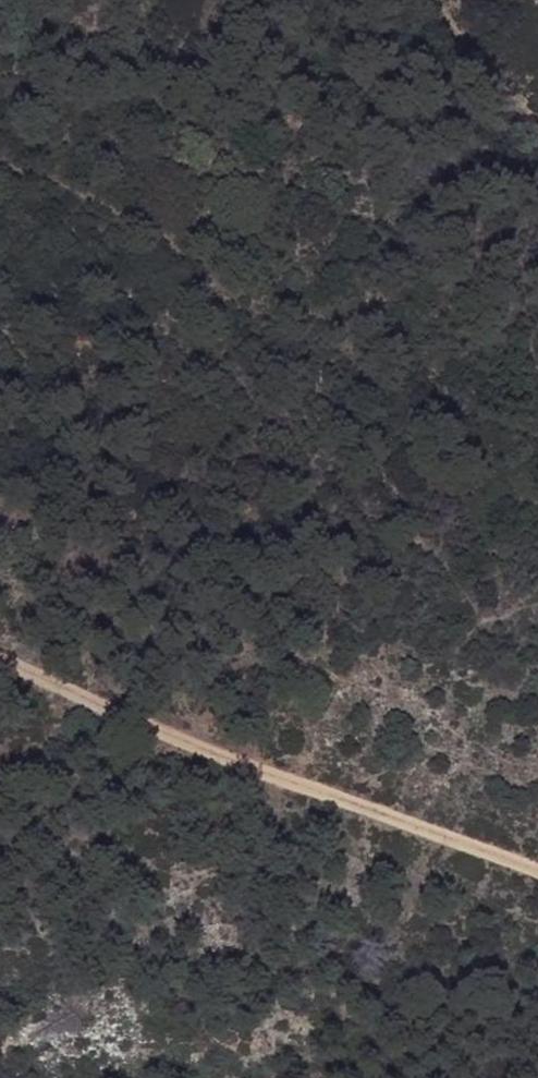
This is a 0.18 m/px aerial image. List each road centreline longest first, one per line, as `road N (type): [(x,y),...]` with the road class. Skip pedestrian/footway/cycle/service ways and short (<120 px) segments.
road 1 (track): [(0,662),(168,746),(537,876)]
road 2 (track): [(414,0),(537,120)]
road 3 (track): [(420,832),(440,868),(537,921)]

